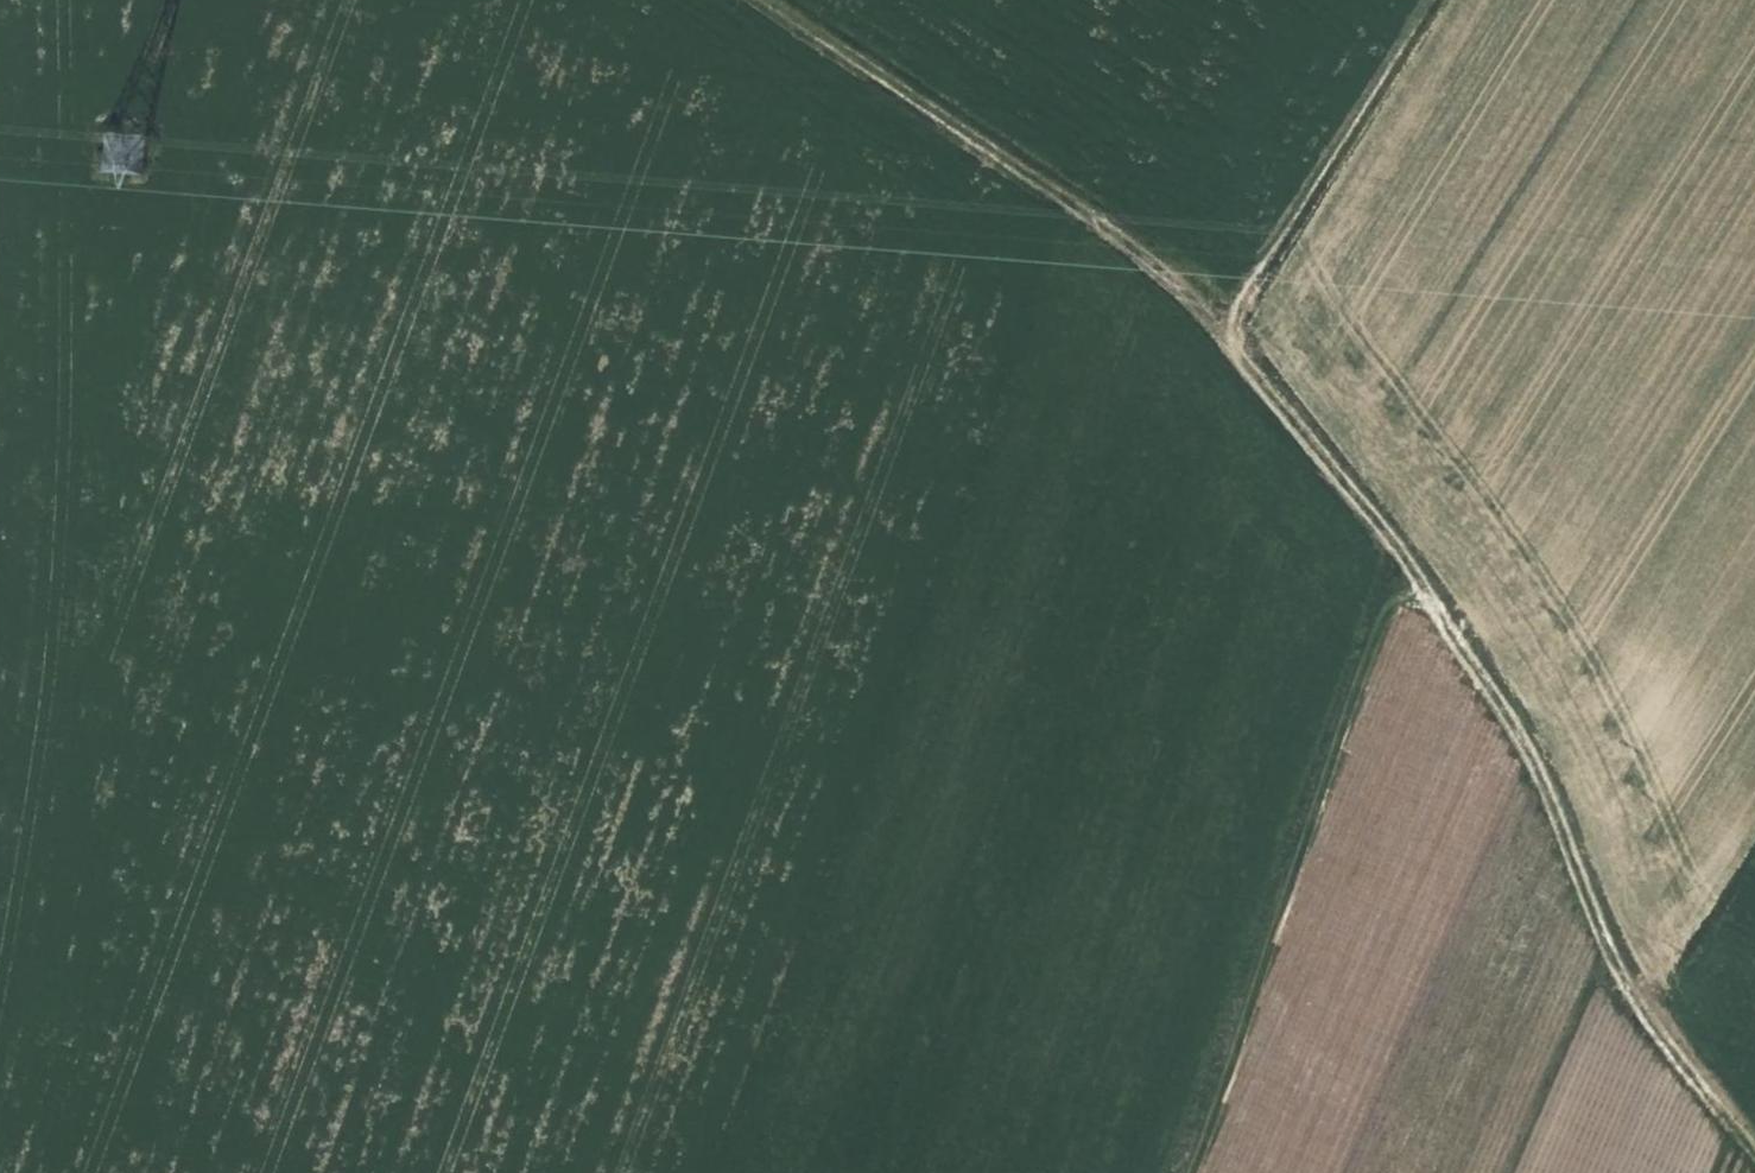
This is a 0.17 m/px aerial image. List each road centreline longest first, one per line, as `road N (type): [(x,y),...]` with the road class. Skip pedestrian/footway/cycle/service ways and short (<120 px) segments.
road 1 (track): [(1754,1139),(1623,975),(1545,783),(1421,579),(1221,334),(761,0)]
road 2 (track): [(1425,0),(1221,334)]

